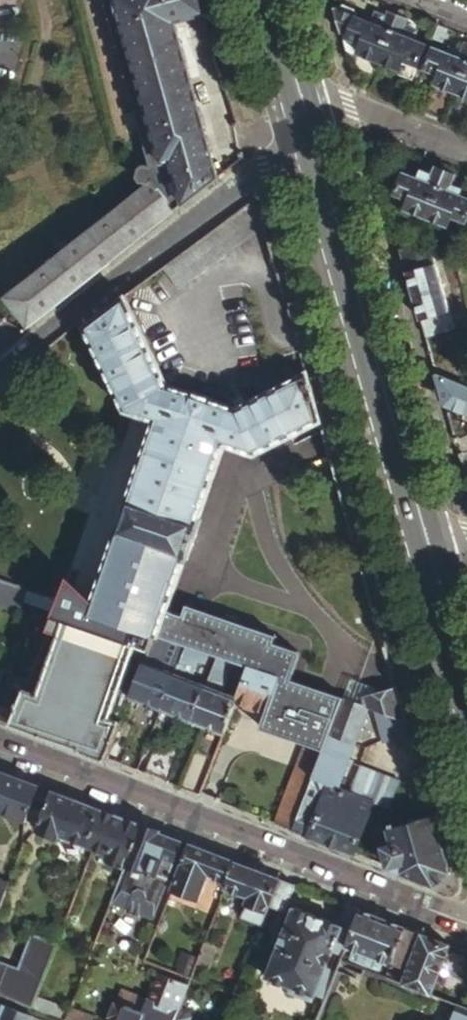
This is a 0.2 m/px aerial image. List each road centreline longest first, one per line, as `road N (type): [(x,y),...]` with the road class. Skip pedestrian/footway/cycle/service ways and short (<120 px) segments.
road 1 (unclassified): [(0,747),(466,928)]
road 2 (secondary): [(414,522),(305,144)]
road 3 (unclassified): [(305,144),(0,367)]
road 4 (residential): [(466,159),(288,89)]
road 5 (secondary): [(466,704),(414,522)]

